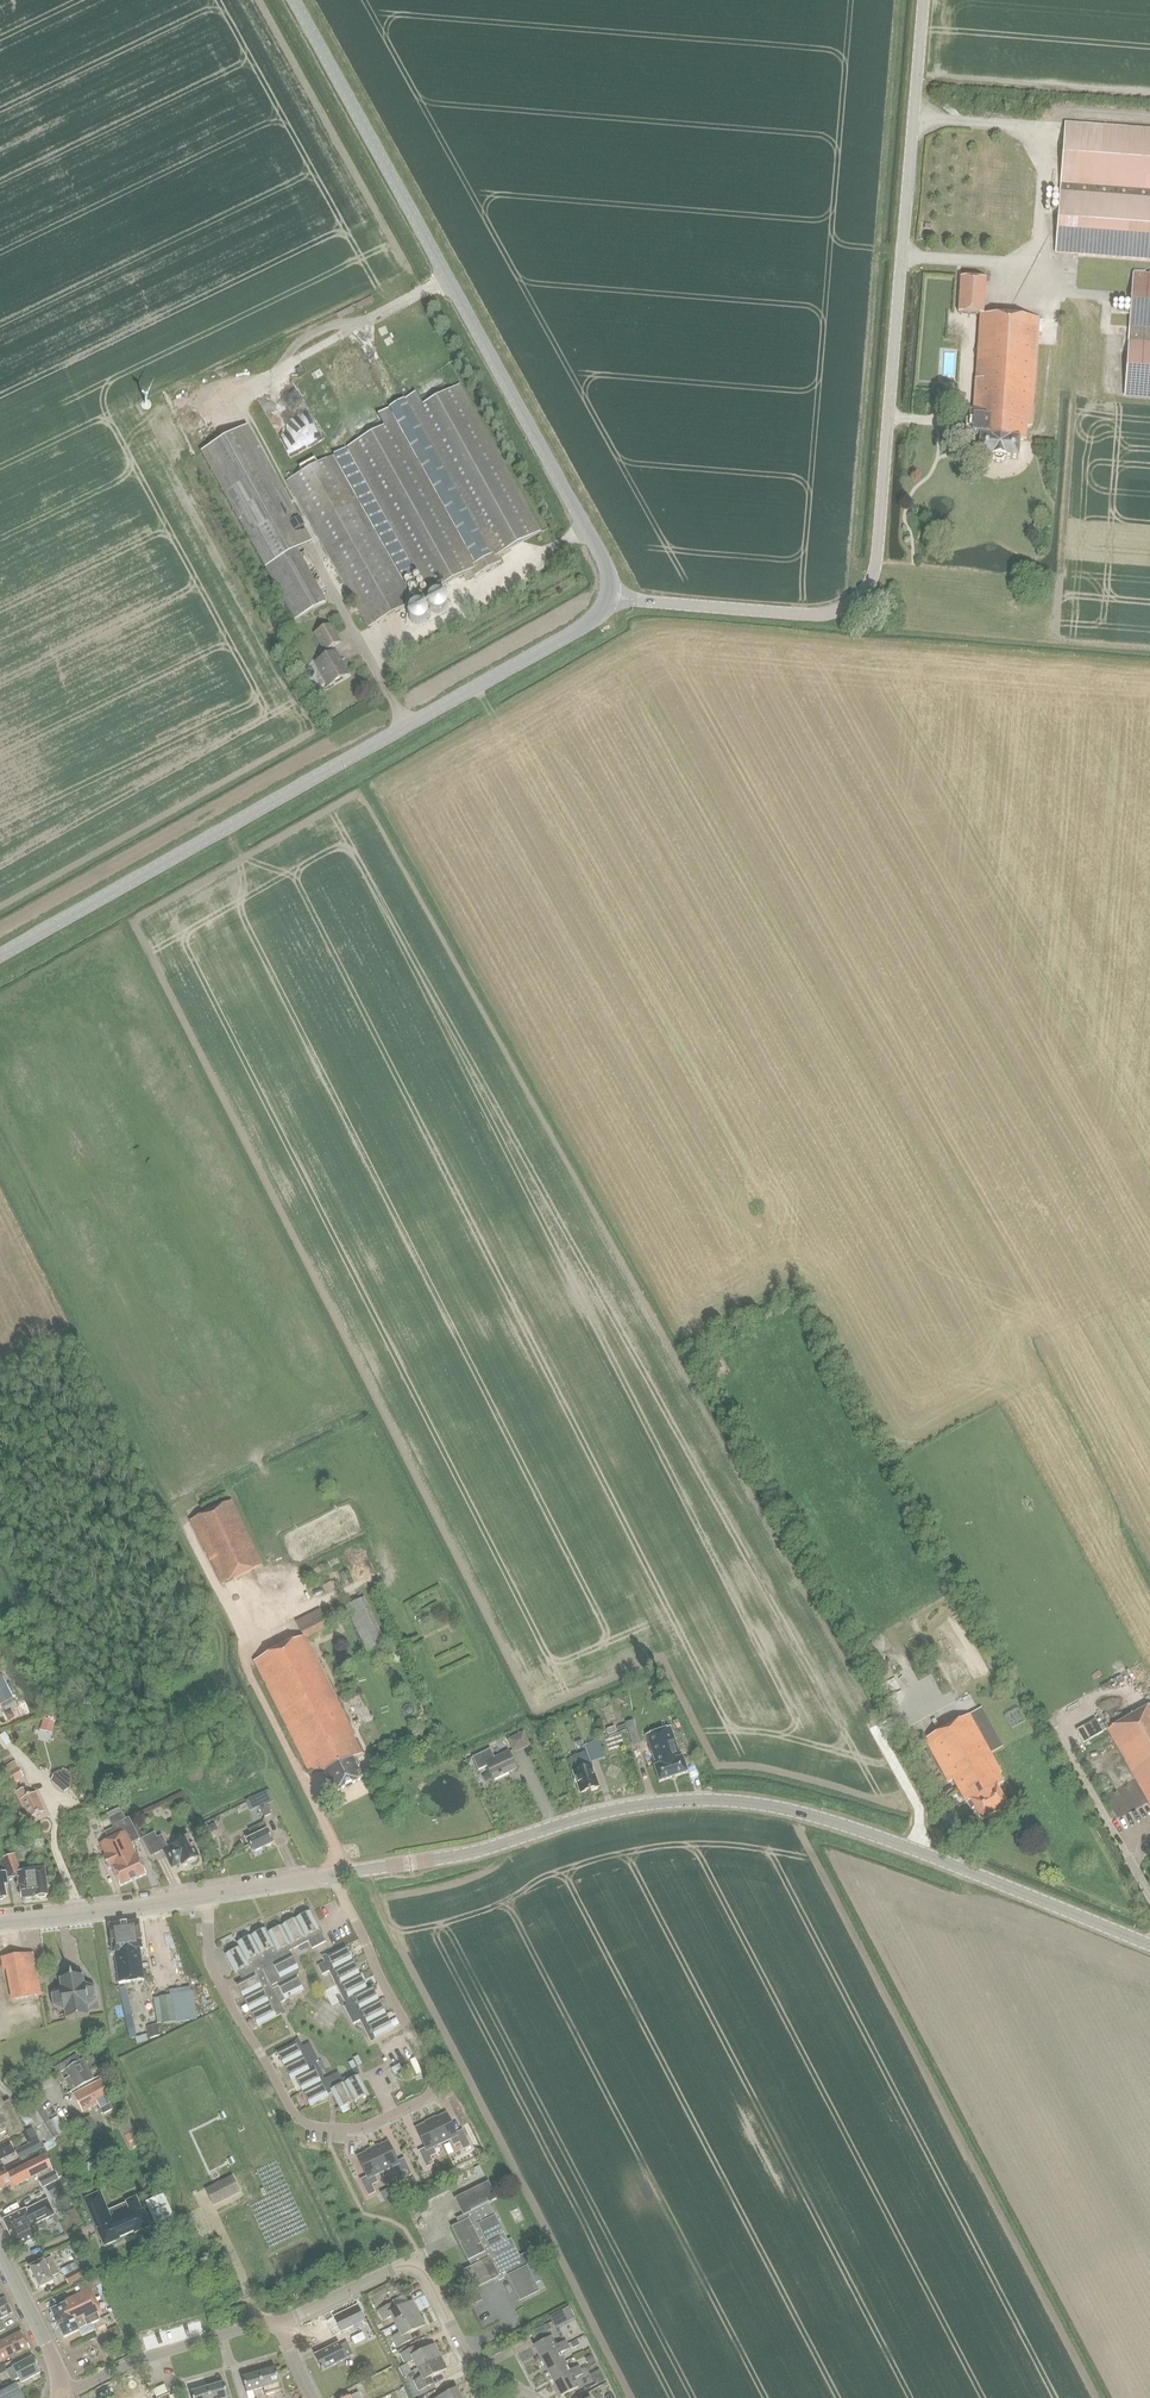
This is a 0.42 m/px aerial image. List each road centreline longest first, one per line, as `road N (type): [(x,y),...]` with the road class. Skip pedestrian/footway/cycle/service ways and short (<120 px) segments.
road 1 (unclassified): [(610,599),(816,616),(863,595),(876,566),(924,0)]
road 2 (secondary): [(1149,1946),(899,1846),(747,1804),(653,1804),(410,1863)]
road 3 (tertiary): [(0,955),(590,623),(610,599)]
road 4 (tertiary): [(610,599),(588,530),(294,0)]
road 5 (residential): [(206,1896),(212,1972),(292,2113),(331,2129),(362,2129),(426,2097),(433,2075),(341,1894),(338,1874)]
road 6 (track): [(0,1157),(242,1640)]
road 7 (residential): [(278,2324),(416,2256),(464,2356),(530,2397)]
road 8 (residential): [(278,2324),(164,2350),(63,2394)]
road 9 (secondary): [(0,1923),(206,1896)]
road 10 (secondary): [(63,2394),(55,2360),(0,2250)]
road 11 (secondary): [(206,1896),(338,1874)]

